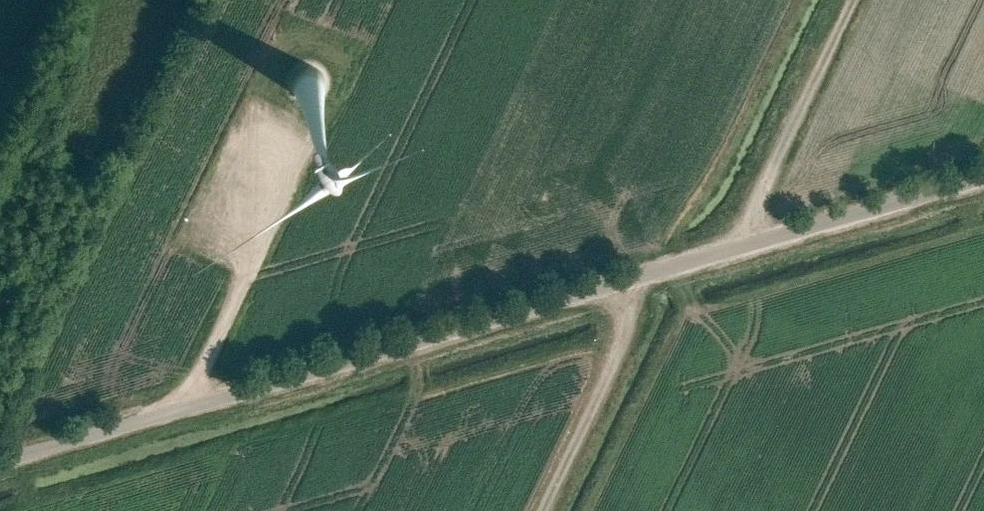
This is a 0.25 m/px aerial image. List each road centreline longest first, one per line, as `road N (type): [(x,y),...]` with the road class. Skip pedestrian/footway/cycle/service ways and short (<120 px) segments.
road 1 (unclassified): [(0,460),(983,175)]
road 2 (track): [(731,247),(852,0)]
road 3 (track): [(628,277),(617,350),(540,510)]
road 4 (track): [(189,404),(261,227)]

